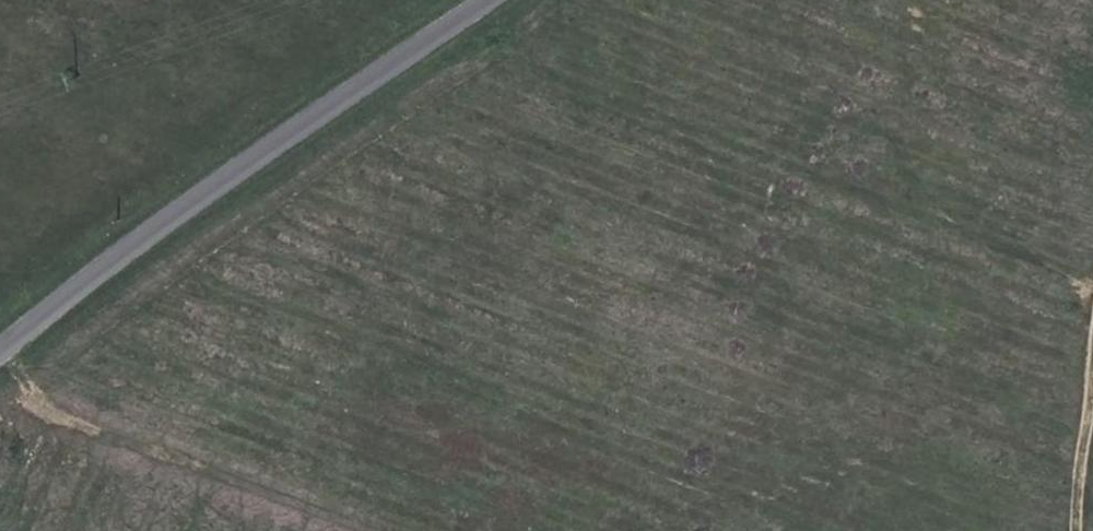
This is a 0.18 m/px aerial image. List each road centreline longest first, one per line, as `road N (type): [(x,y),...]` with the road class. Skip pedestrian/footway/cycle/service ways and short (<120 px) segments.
road 1 (unclassified): [(0,358),(529,0)]

